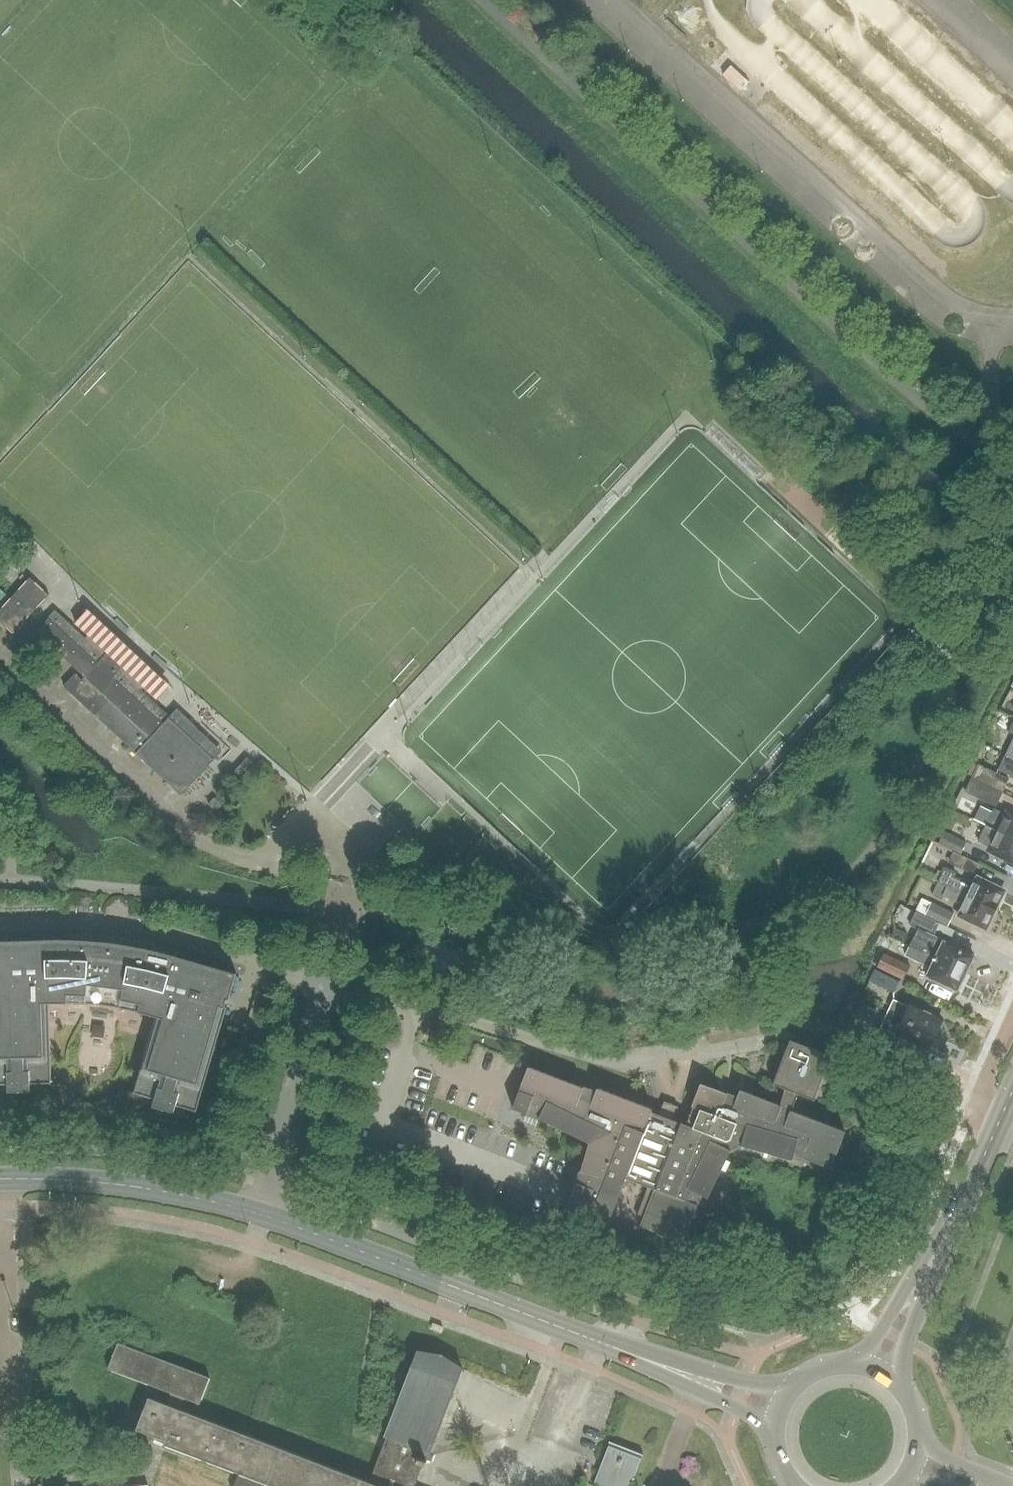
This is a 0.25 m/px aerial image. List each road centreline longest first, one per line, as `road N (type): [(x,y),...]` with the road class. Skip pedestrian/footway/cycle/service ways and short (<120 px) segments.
road 1 (tertiary): [(0,1180),(78,1180),(195,1197),(785,1398)]
road 2 (secondary): [(875,1370),(1001,1106)]

